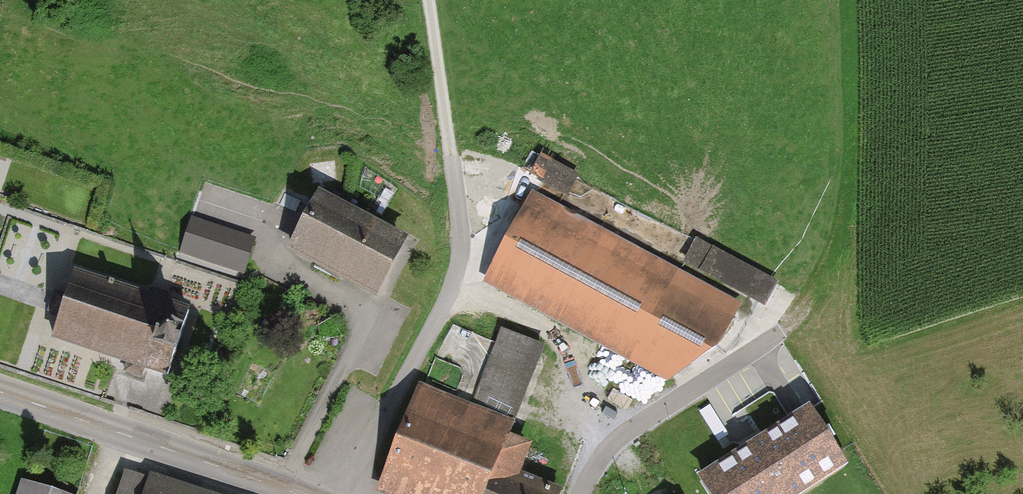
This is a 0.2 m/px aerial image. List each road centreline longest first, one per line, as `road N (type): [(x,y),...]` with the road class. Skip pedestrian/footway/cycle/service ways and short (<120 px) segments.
road 1 (track): [(782,332),(830,262),(859,162),(851,0)]
road 2 (tertiary): [(0,392),(297,493)]
road 3 (track): [(428,0),(461,231),(451,286)]
road 4 (residential): [(582,493),(628,431),(782,332)]

